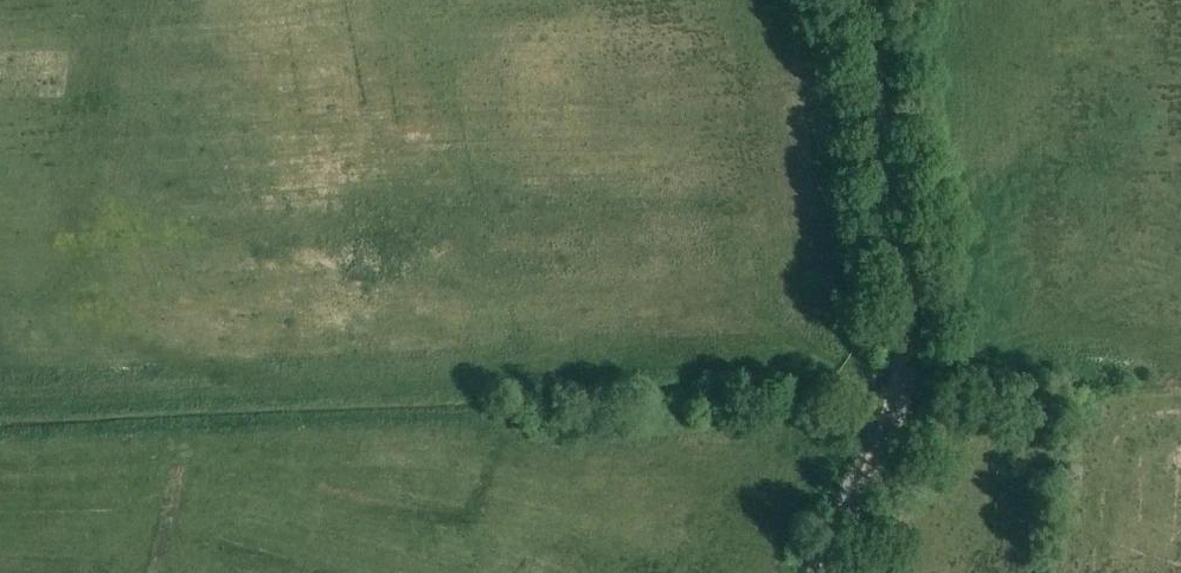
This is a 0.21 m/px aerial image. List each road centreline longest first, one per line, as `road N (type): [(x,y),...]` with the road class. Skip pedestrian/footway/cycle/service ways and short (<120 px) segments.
road 1 (track): [(830,572),(898,410),(907,348),(862,0)]

